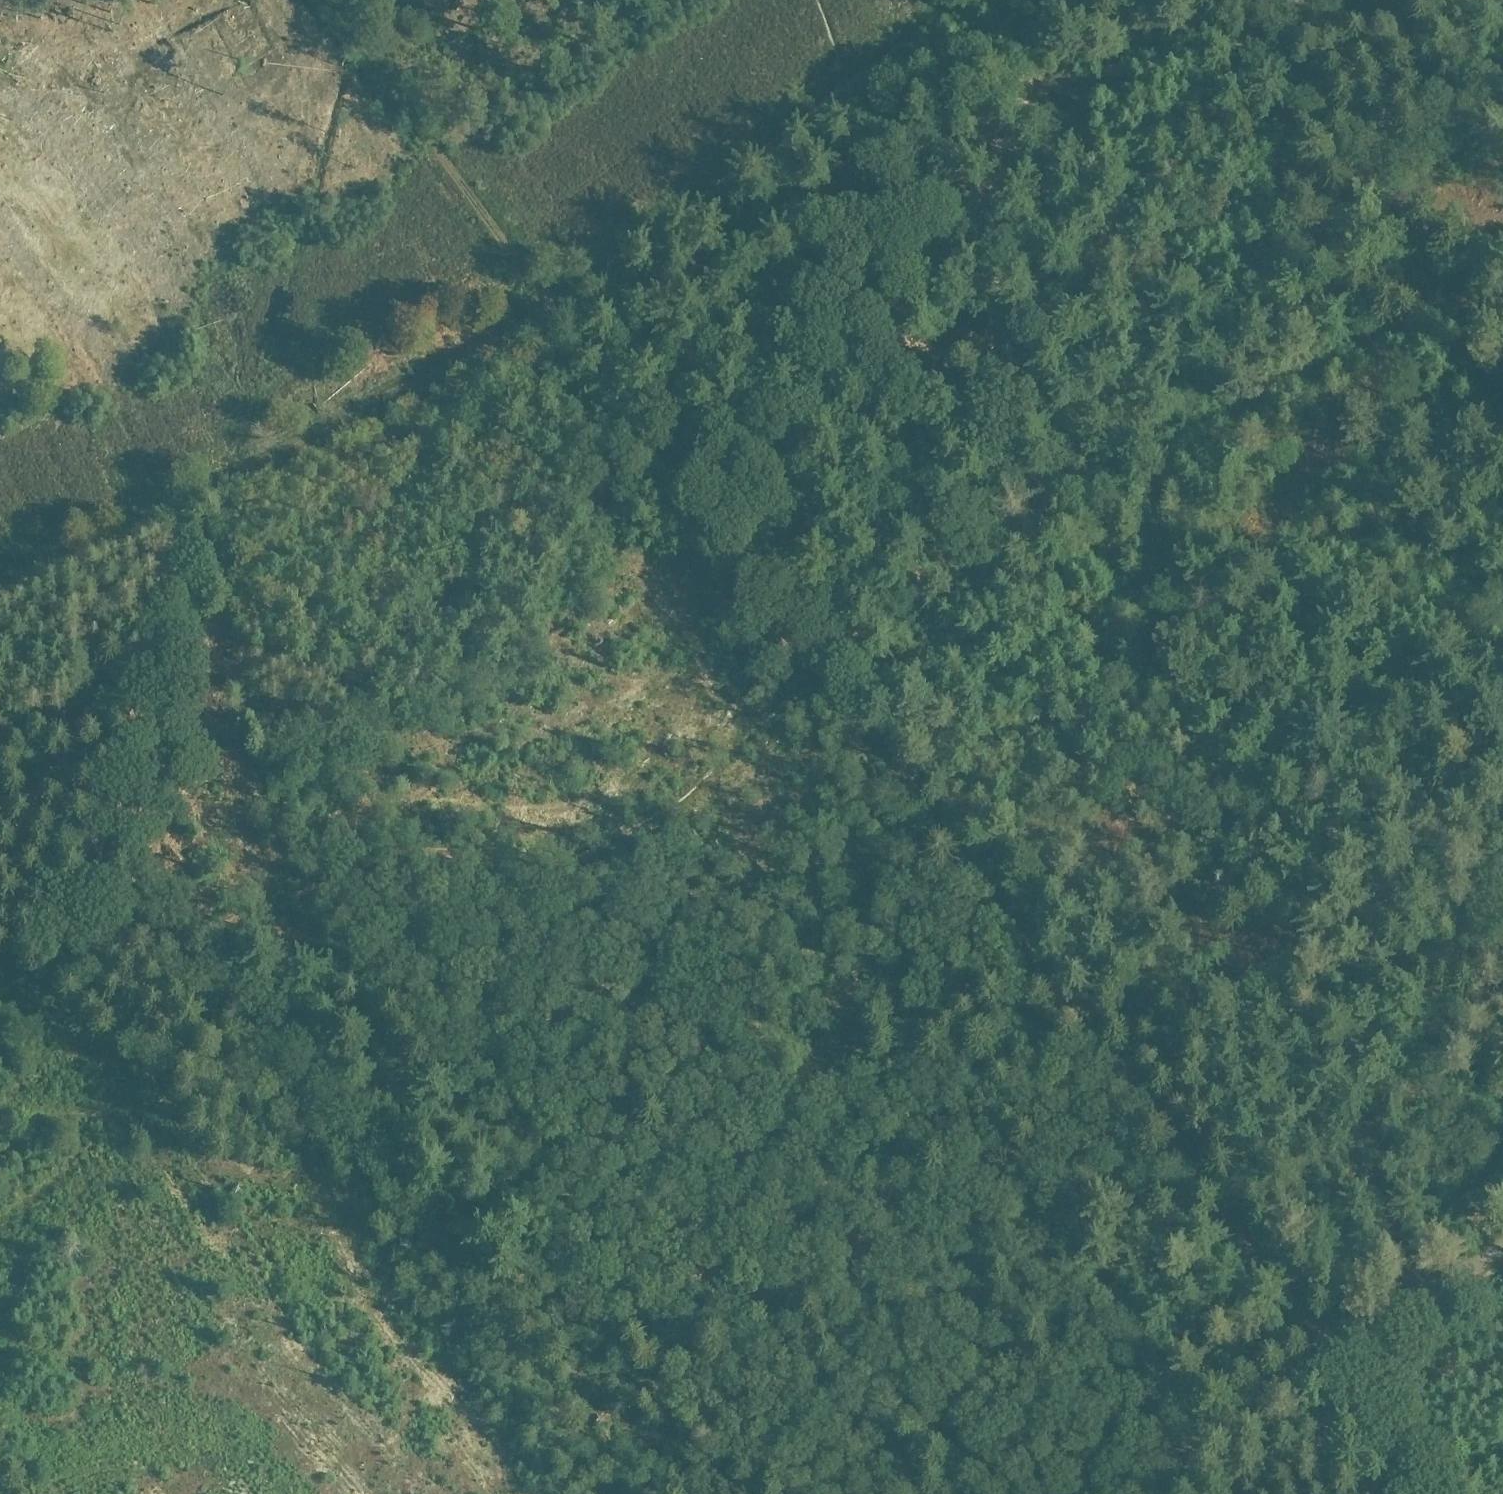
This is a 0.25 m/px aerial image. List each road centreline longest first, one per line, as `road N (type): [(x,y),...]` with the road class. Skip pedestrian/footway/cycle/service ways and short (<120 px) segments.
road 1 (track): [(557,304),(894,743),(968,859),(1331,1359)]
road 2 (track): [(0,597),(557,304)]
road 3 (unclassified): [(1118,1493),(1502,1250)]
road 4 (track): [(557,304),(331,0)]
road 5 (track): [(557,304),(850,85)]
road 6 (track): [(850,85),(964,0)]

